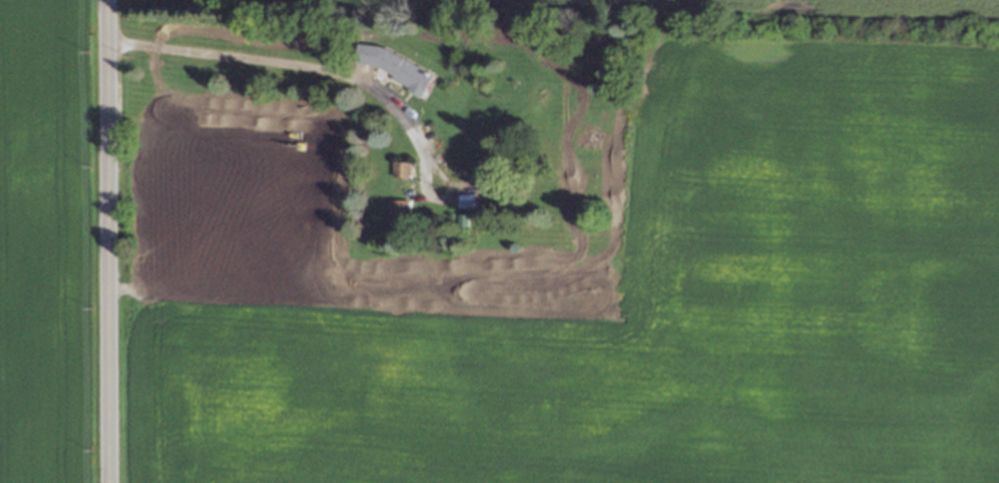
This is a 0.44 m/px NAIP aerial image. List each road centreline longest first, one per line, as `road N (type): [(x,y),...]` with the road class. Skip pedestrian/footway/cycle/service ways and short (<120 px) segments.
road 1 (tertiary): [(104,0),(105,482)]

